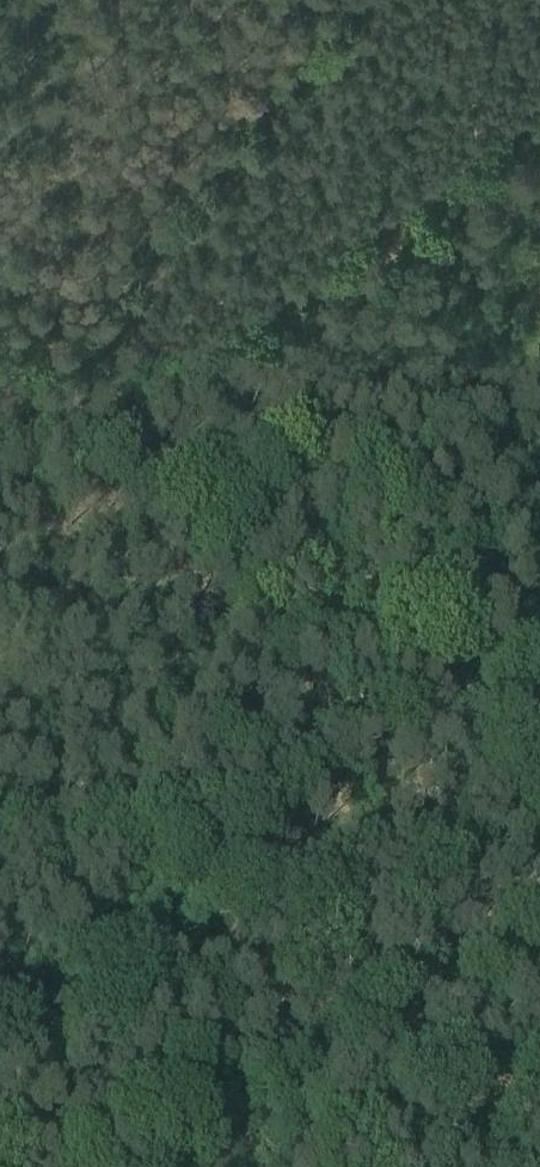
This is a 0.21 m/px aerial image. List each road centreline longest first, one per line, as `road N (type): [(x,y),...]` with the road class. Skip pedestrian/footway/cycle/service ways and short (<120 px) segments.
road 1 (track): [(539,749),(193,489),(0,356)]
road 2 (track): [(539,105),(468,171),(264,313),(130,447)]

